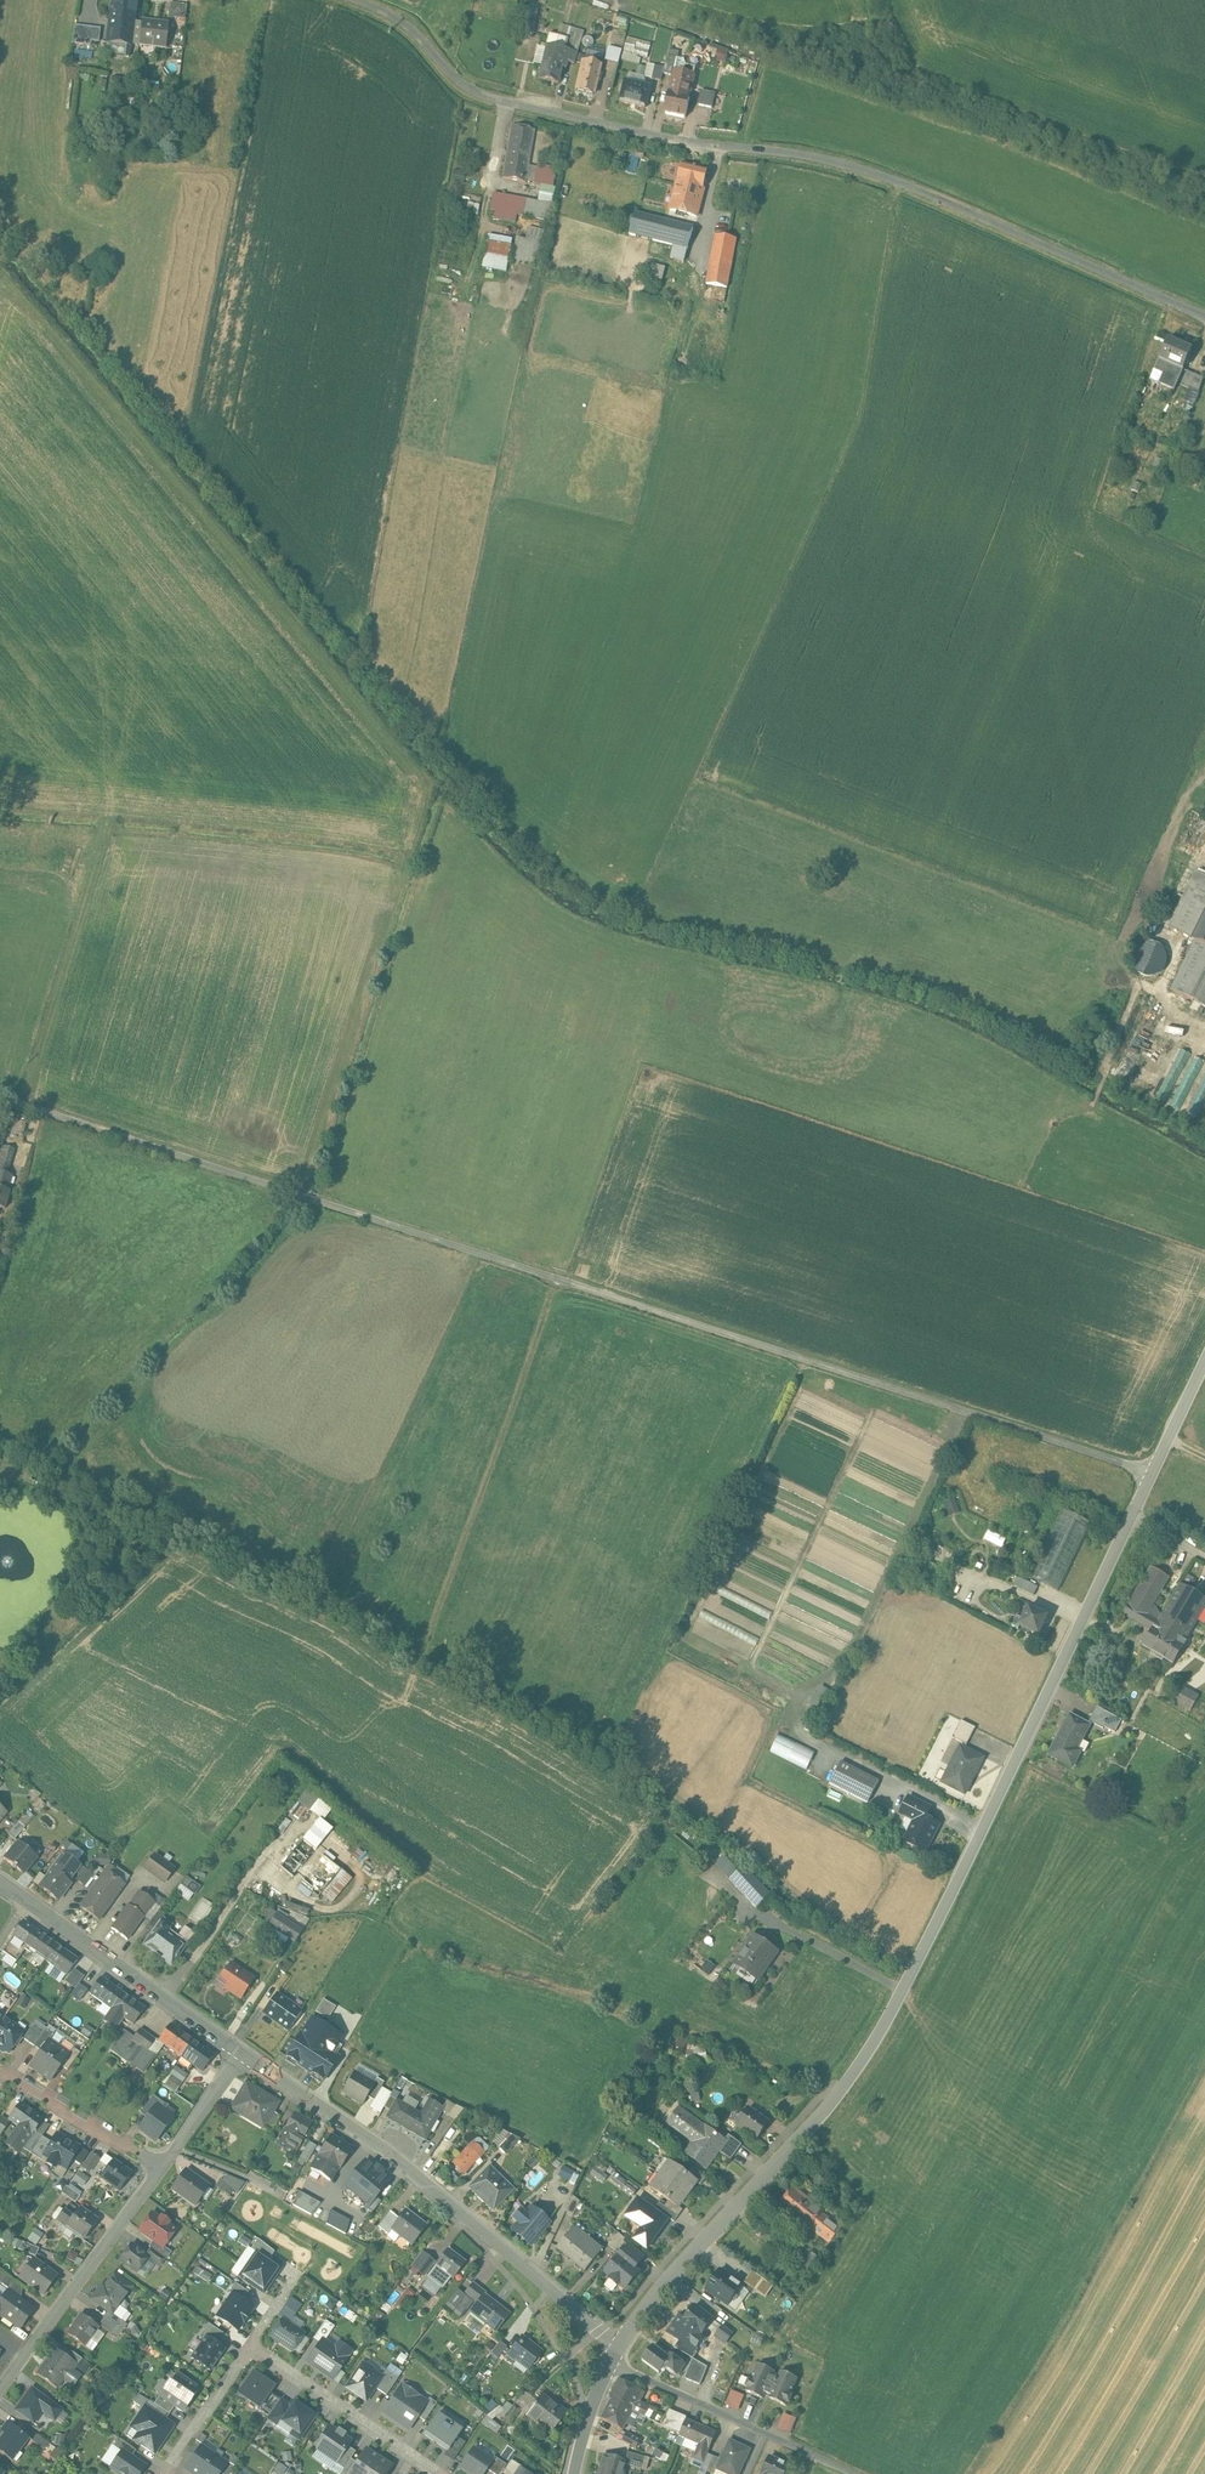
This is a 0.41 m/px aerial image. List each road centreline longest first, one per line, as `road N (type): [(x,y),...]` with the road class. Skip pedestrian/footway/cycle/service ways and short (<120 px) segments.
road 1 (unclassified): [(0,1093),(1153,1476)]
road 2 (unclassified): [(618,2345),(837,2098),(875,2043),(1153,1476)]
road 3 (residential): [(368,0),(403,18),(459,77),(494,95),(714,142),(815,151),(1204,315)]
road 4 (residential): [(618,2345),(393,2157),(239,2055)]
road 5 (residential): [(239,2055),(0,1880)]
road 6 (residential): [(160,2168),(0,2388)]
road 7 (residential): [(855,2473),(612,2363)]
road 8 (residential): [(436,2473),(249,2346)]
road 9 (residential): [(0,2071),(160,2168)]
road 10 (residential): [(249,2346),(162,2473)]
road 11 (residential): [(239,2055),(160,2168)]
road 12 (unclassified): [(1153,1476),(1204,1367)]

